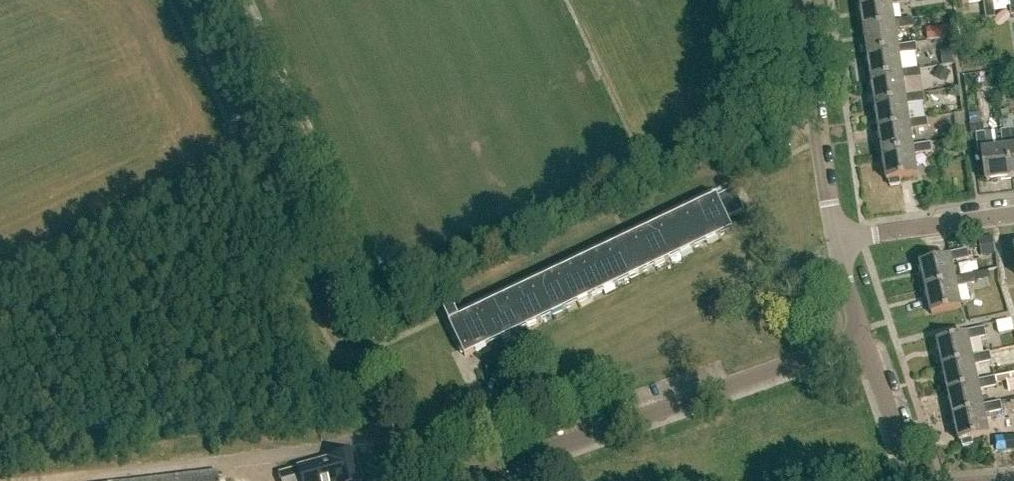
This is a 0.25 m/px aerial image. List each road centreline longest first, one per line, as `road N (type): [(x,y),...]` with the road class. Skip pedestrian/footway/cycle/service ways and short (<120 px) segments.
road 1 (residential): [(862,339),(475,478)]
road 2 (track): [(351,361),(183,0)]
road 3 (residential): [(837,239),(803,0)]
road 4 (residential): [(837,239),(1013,215)]
road 5 (residential): [(475,478),(391,431),(351,361)]
road 6 (residential): [(918,480),(862,339)]

